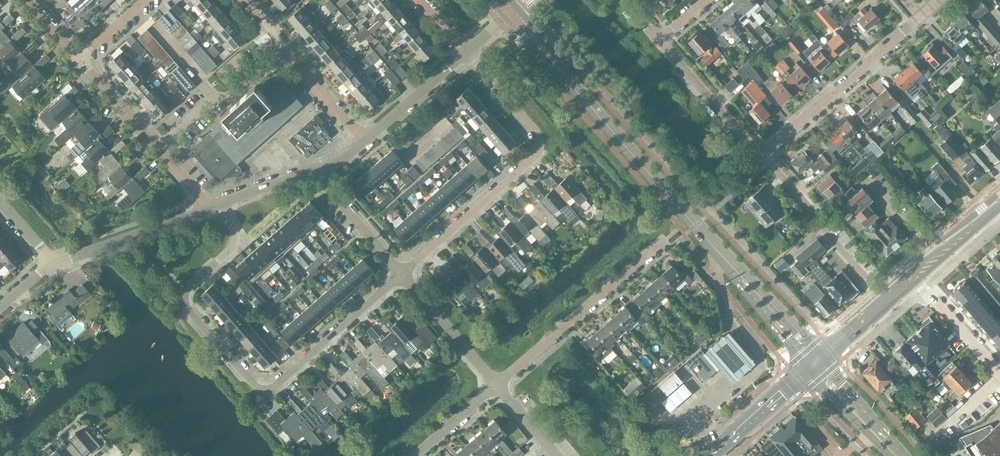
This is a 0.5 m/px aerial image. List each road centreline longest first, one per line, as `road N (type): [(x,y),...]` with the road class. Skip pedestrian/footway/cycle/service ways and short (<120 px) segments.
road 1 (residential): [(225,202),(233,243),(189,288),(186,303),(262,389),(282,384),(403,276)]
road 2 (tertiary): [(812,364),(556,66)]
road 3 (residential): [(403,276),(535,158),(534,129),(467,52)]
road 4 (residential): [(499,387),(664,241)]
road 5 (residential): [(766,154),(919,18)]
road 6 (residential): [(888,301),(766,154)]
road 7 (residential): [(50,271),(209,208)]
road 8 (residential): [(158,148),(215,96),(234,98),(286,55)]
road 9 (residential): [(766,154),(667,42)]
road 10 (residential): [(499,387),(403,276)]
road 11 (tertiary): [(709,455),(812,364)]
road 12 (residential): [(403,276),(316,173)]
road 13 (residential): [(366,141),(467,52)]
road 14 (tertiary): [(904,455),(812,364)]
road 15 (residential): [(999,364),(952,311),(906,285)]
road 16 (tertiary): [(812,364),(890,455)]

